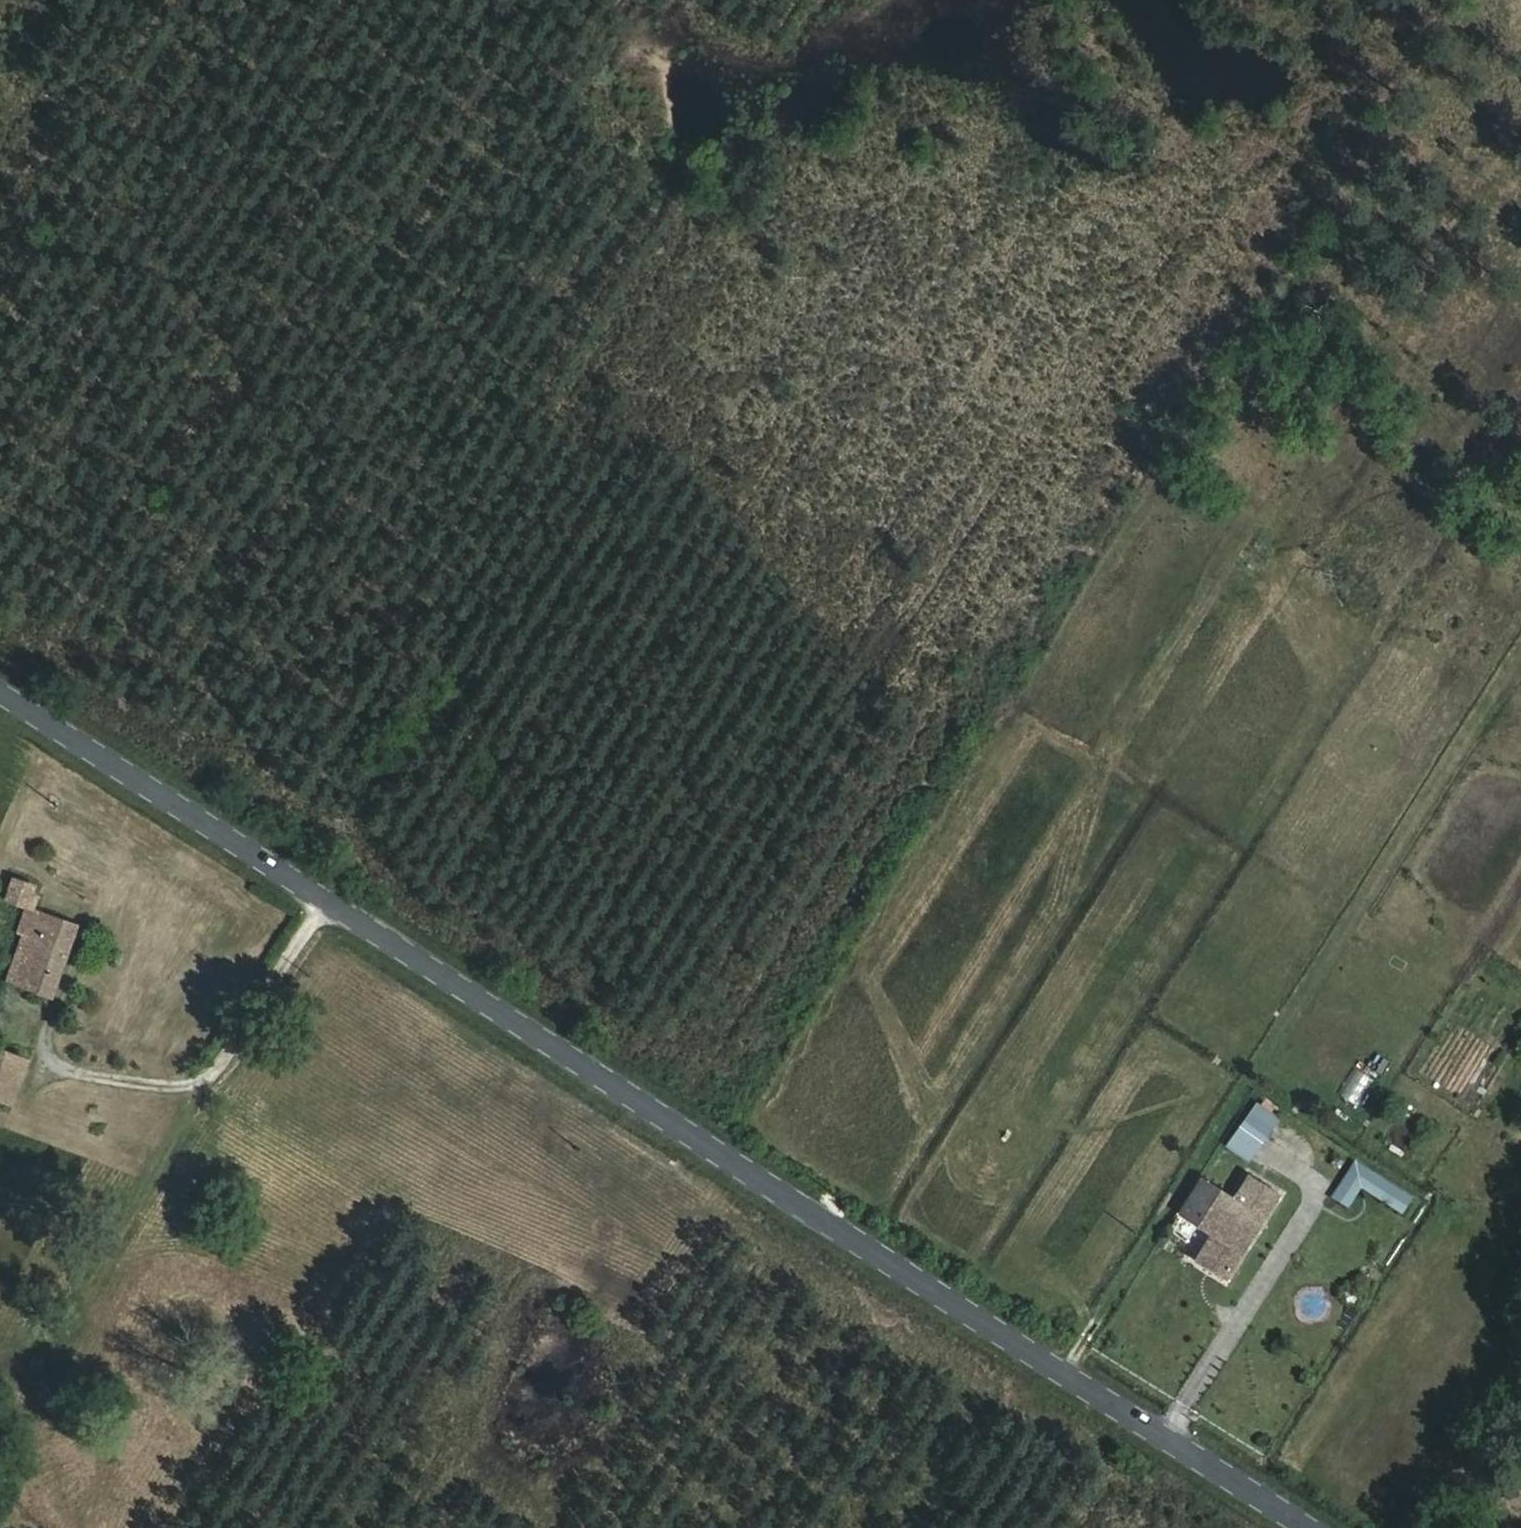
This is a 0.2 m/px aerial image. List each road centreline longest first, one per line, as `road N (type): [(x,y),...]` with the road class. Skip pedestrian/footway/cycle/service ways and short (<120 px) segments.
road 1 (tertiary): [(0,693),(1310,1527)]

